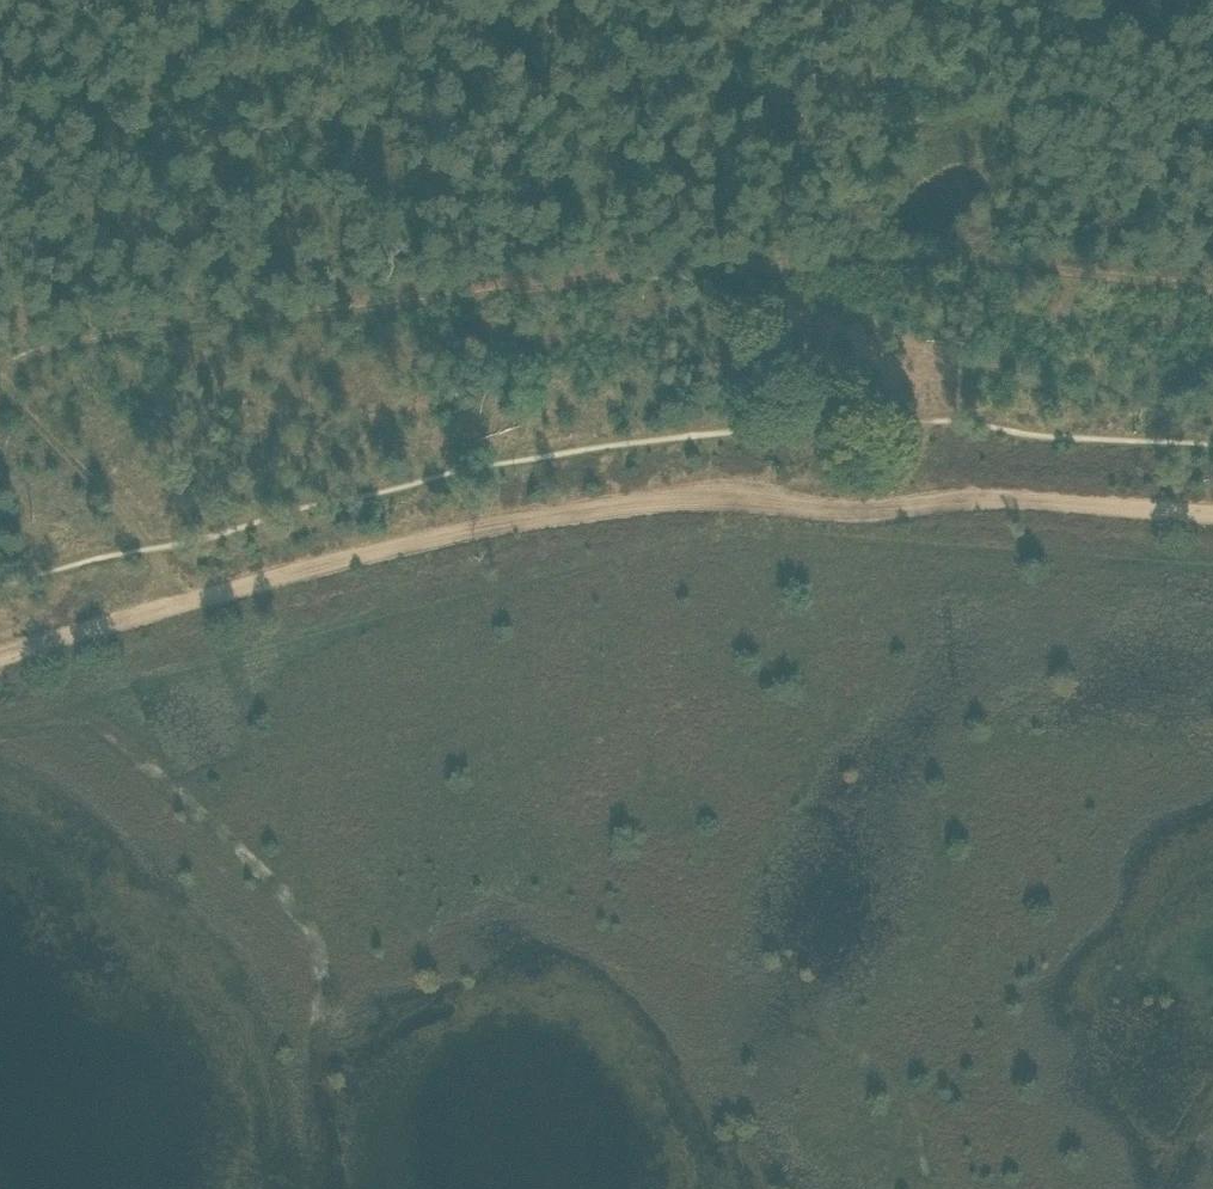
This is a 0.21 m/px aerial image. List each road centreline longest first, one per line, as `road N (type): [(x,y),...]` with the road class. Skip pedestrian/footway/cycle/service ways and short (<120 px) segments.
road 1 (track): [(0,656),(424,542),(689,499),(847,511),(982,500),(1212,514)]
road 2 (track): [(0,365),(265,320),(662,272),(979,264),(1212,287)]
road 3 (track): [(0,376),(154,549),(182,603)]

